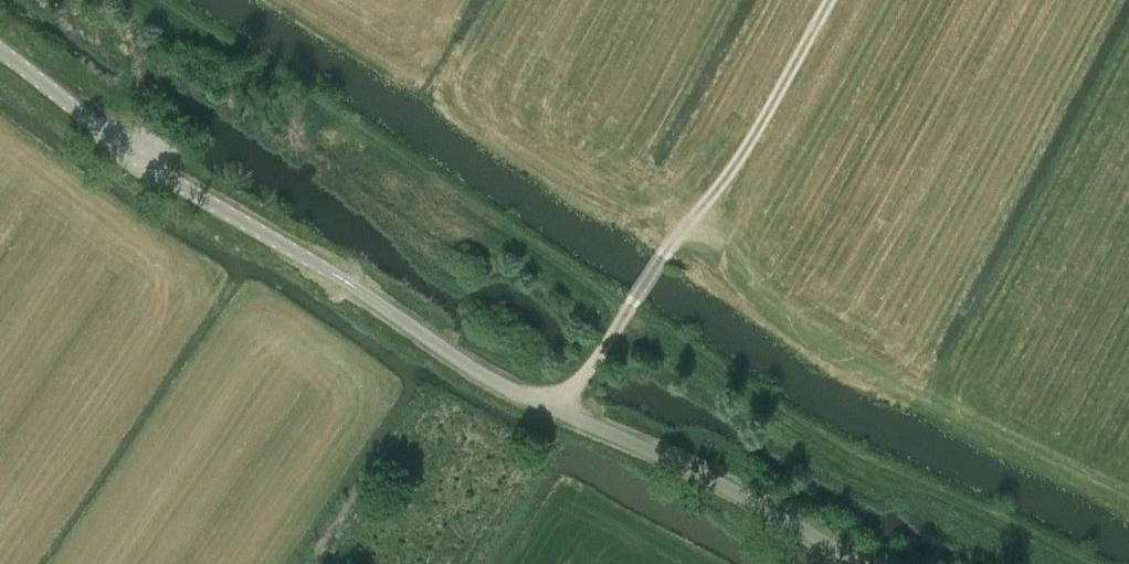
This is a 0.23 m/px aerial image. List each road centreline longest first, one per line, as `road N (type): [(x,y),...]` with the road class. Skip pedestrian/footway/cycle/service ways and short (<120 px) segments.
road 1 (track): [(1112,563),(952,478),(725,381),(164,0)]
road 2 (track): [(463,563),(664,251),(718,193),(829,0)]
road 3 (unclassified): [(339,281),(138,156),(0,52)]

